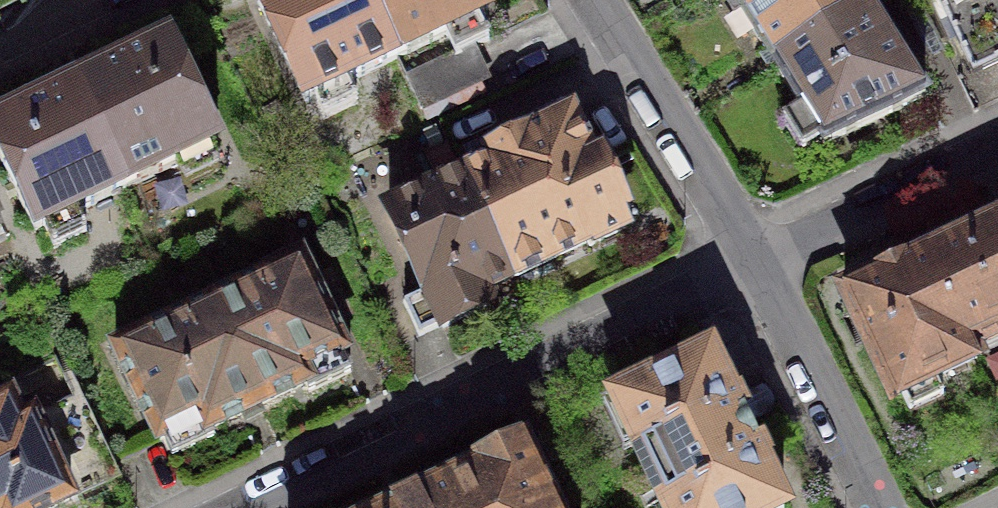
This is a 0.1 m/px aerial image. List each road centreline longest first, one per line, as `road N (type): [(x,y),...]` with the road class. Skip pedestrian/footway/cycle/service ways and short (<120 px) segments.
road 1 (residential): [(760,267),(253,507)]
road 2 (residential): [(595,0),(760,267)]
road 3 (residential): [(760,267),(881,507)]
road 4 (residential): [(997,153),(760,267)]

